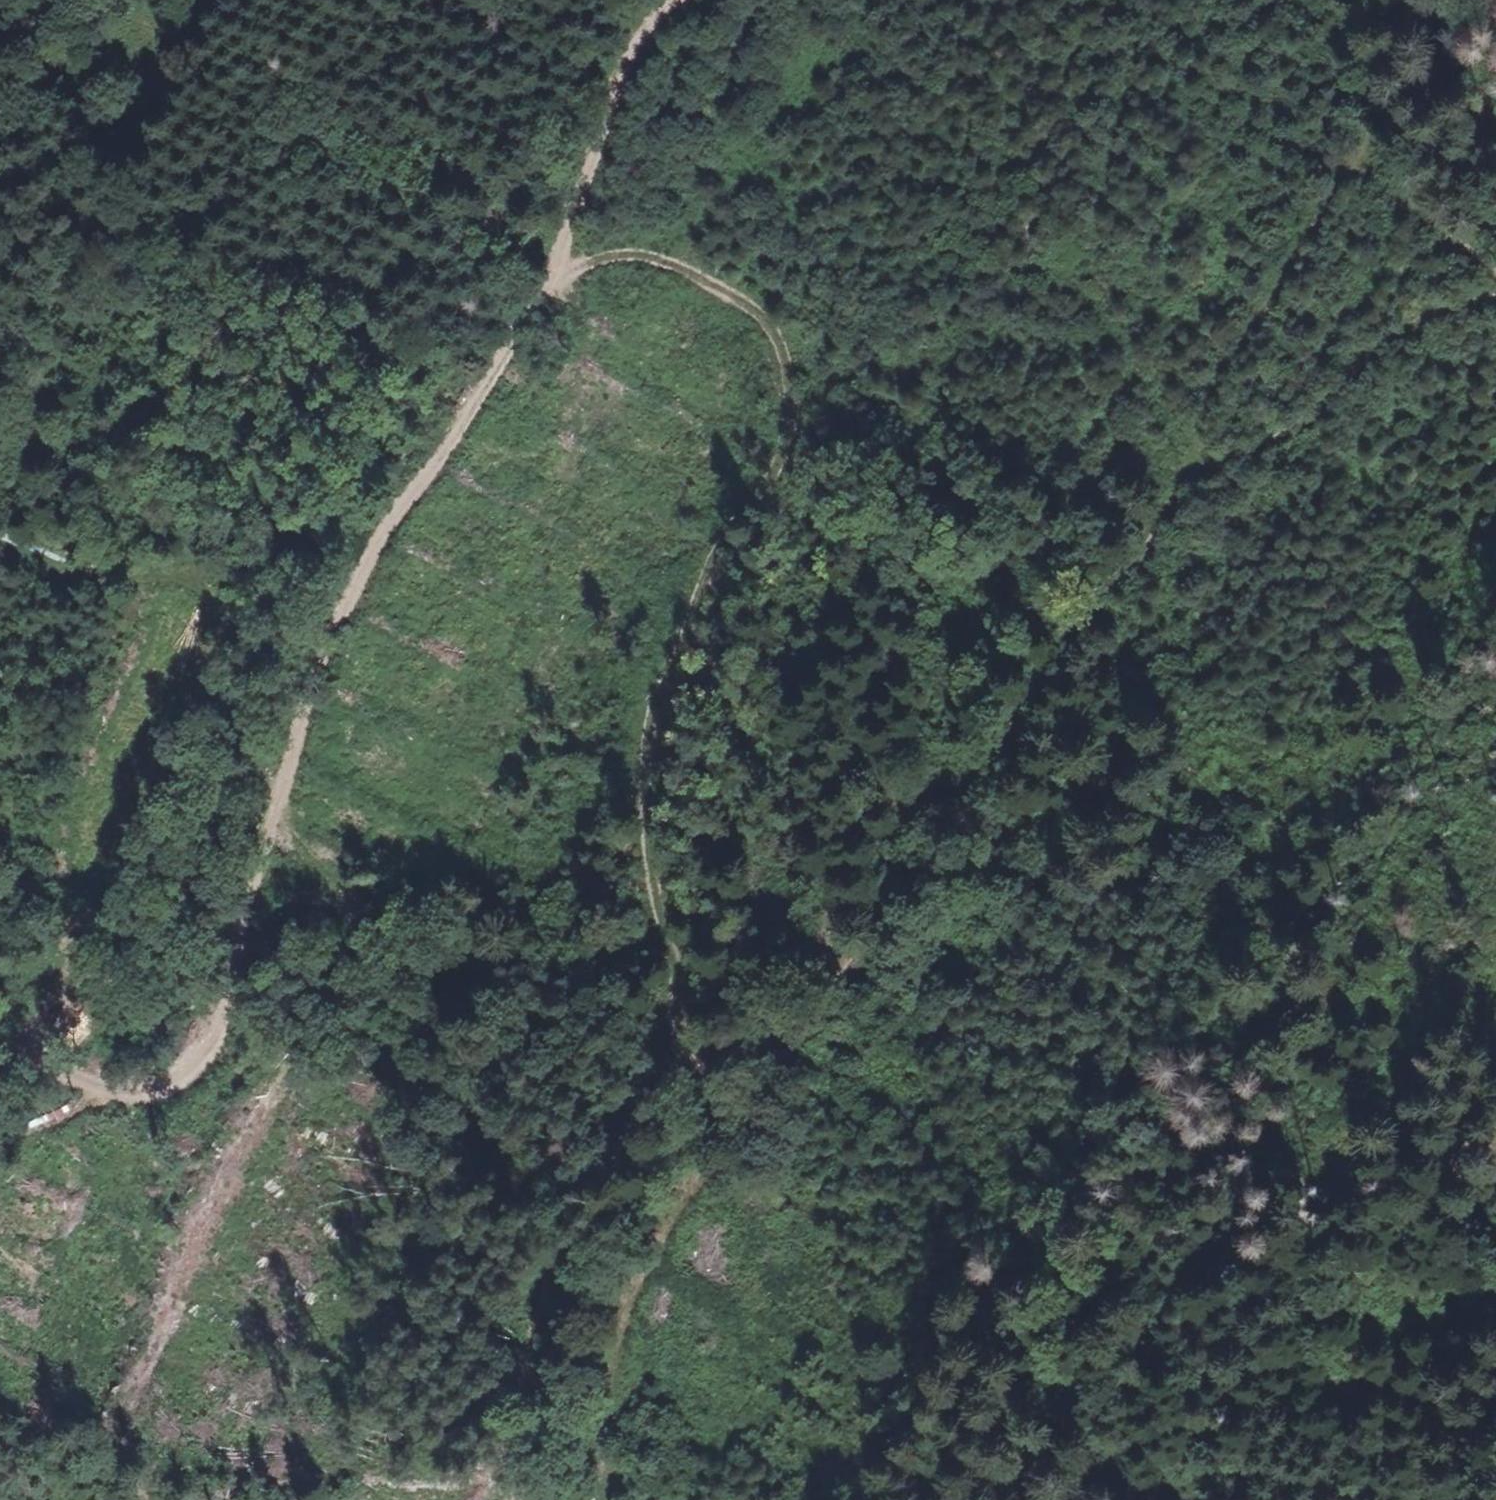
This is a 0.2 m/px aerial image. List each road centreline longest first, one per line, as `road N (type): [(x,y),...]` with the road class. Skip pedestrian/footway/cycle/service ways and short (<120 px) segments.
road 1 (track): [(211,833),(239,809),(293,600),(339,499),(561,187),(632,44),(669,0)]
road 2 (track): [(1339,0),(1355,91),(1403,192),(1468,256),(1495,272)]

